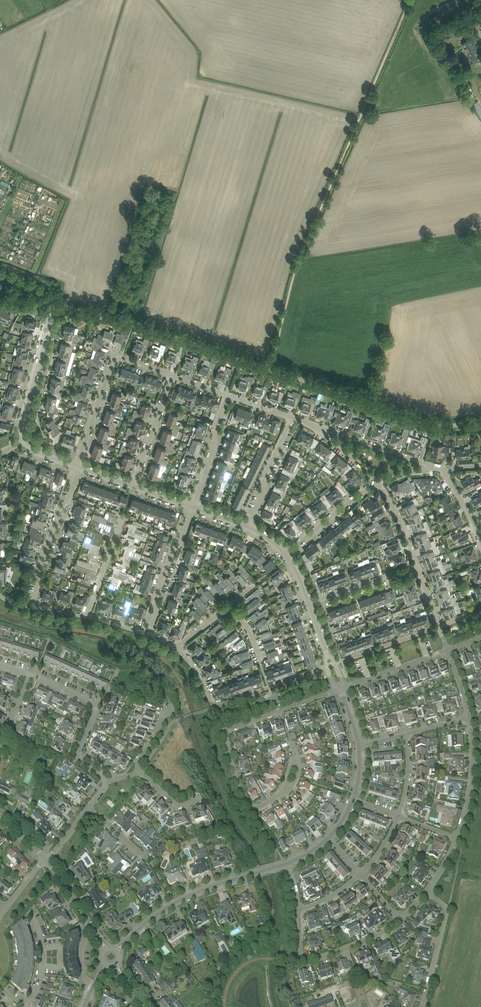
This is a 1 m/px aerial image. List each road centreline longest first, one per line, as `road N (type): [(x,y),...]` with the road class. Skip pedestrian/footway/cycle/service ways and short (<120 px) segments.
road 1 (track): [(269,367),(297,268),(410,0)]
road 2 (tertiary): [(0,275),(36,289),(50,313),(22,422),(25,443)]
road 3 (tertiary): [(117,952),(193,895),(286,865)]
road 4 (residential): [(77,468),(113,356),(173,375)]
road 5 (residential): [(400,920),(307,960),(298,952),(298,914)]
road 6 (residential): [(31,606),(77,468)]
road 7 (residential): [(149,632),(193,508)]
road 8 (residential): [(427,893),(447,911),(422,1006)]
road 9 (residential): [(223,730),(341,690)]
road 10 (residential): [(321,427),(438,467)]
road 11 (residential): [(223,730),(246,803),(260,806),(286,788)]
road 12 (residential): [(247,527),(293,417)]
road 13 (residential): [(193,508),(227,394)]

